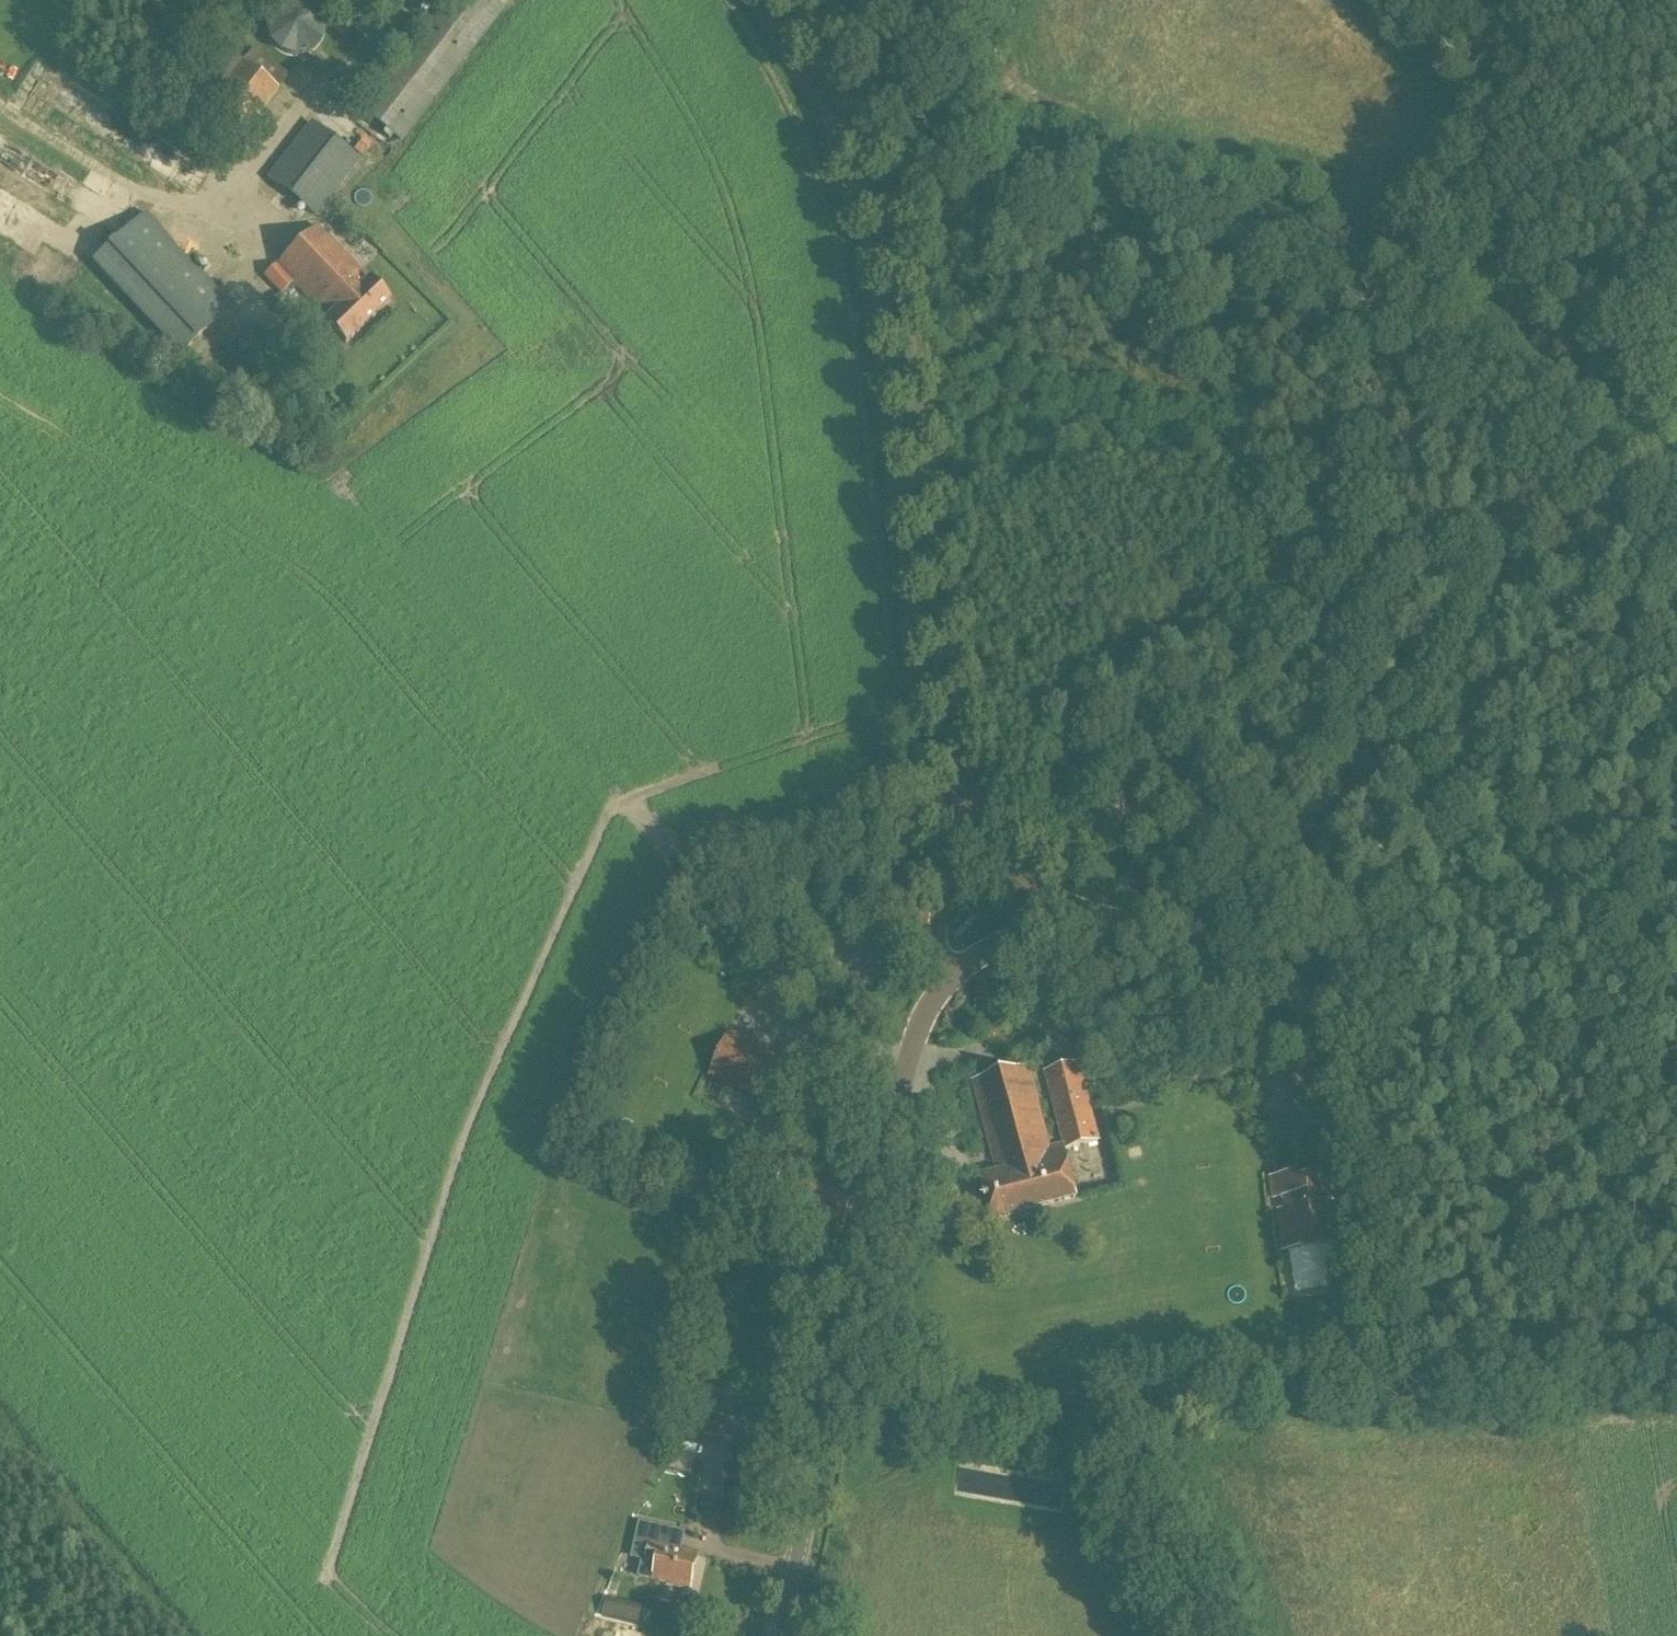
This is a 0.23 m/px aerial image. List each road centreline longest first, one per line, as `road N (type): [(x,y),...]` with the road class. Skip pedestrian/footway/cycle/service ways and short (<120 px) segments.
road 1 (unclassified): [(955,771),(891,248),(860,140),(789,0)]
road 2 (tertiary): [(779,1635),(902,1076),(944,978)]
road 3 (tertiary): [(1088,923),(1676,891)]
road 4 (unclassified): [(944,978),(935,928),(955,771)]
road 5 (unclassified): [(1088,923),(1032,882),(990,834),(955,771)]
road 6 (tertiary): [(944,978),(988,947),(1088,923)]

